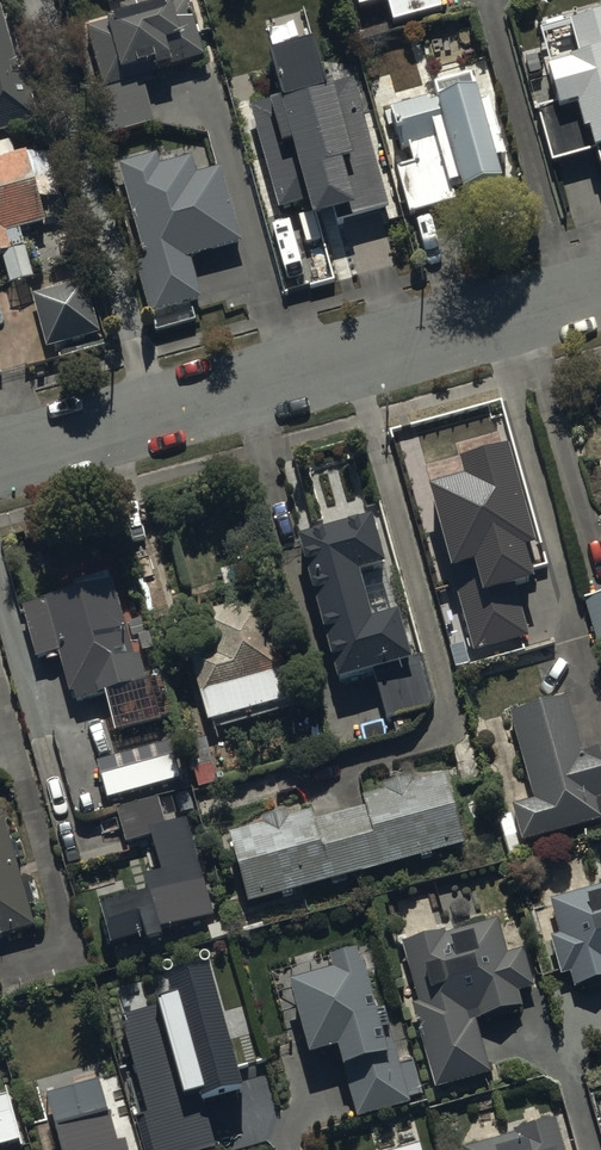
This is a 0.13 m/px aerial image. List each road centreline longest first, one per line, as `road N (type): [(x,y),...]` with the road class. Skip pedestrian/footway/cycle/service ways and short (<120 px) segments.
road 1 (residential): [(0,464),(600,298)]

